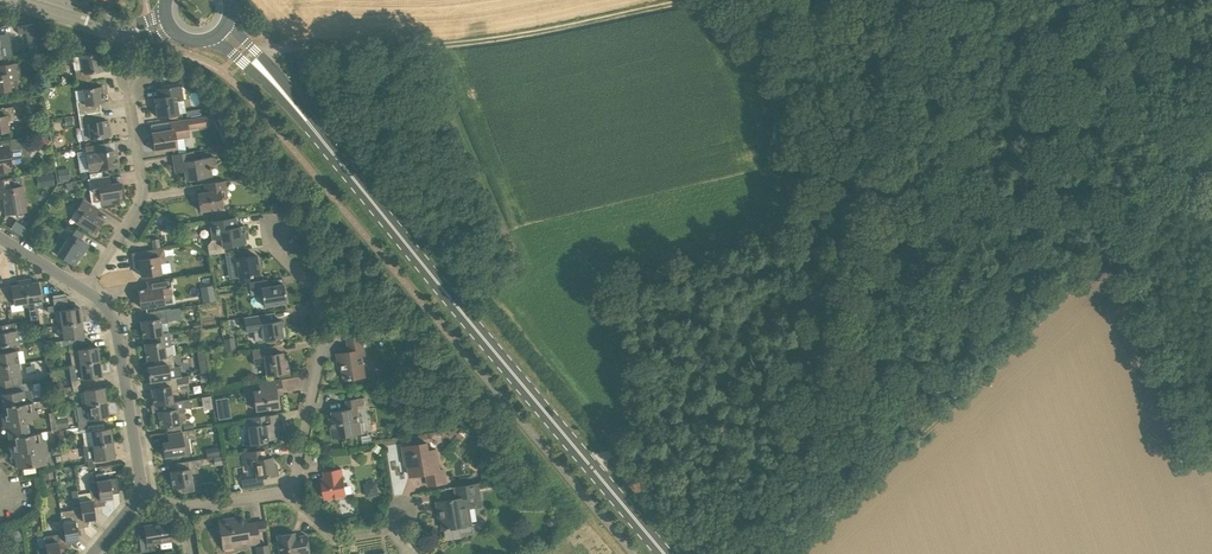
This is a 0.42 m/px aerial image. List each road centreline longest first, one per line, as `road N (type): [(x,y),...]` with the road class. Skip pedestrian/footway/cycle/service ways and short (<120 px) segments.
road 1 (track): [(803,546),(1001,372),(1099,265),(1178,127),(1211,89)]
road 2 (track): [(798,553),(837,443),(993,95),(1022,0)]
road 3 (primary): [(664,553),(293,104)]
road 4 (track): [(280,47),(482,41),(703,0)]
road 5 (residential): [(292,491),(324,340),(313,284),(279,251),(279,233)]
road 6 (residential): [(84,292),(143,201),(130,87)]
road 7 (residential): [(142,492),(113,321),(84,292)]
road 8 (residential): [(405,511),(383,532),(339,540),(292,491)]

